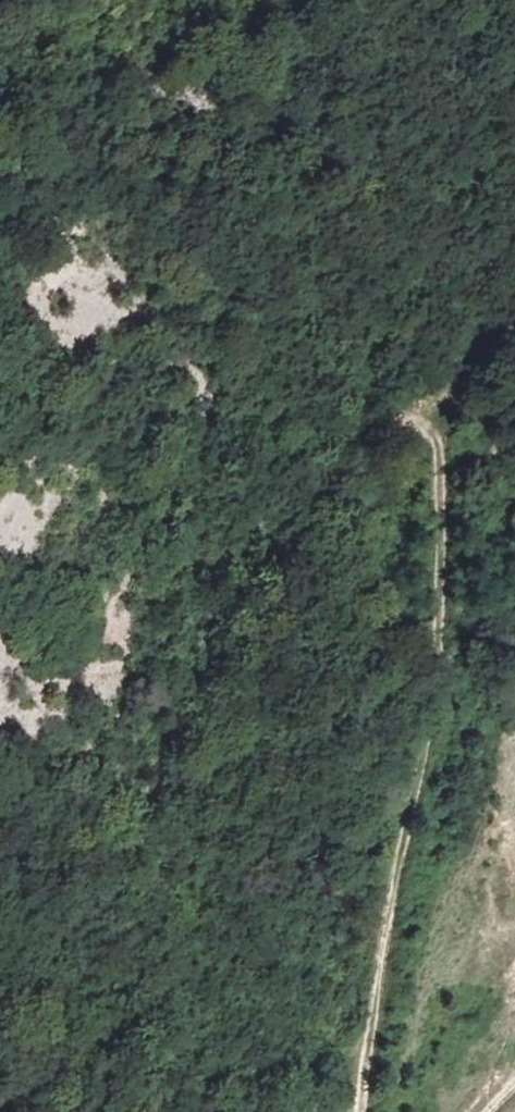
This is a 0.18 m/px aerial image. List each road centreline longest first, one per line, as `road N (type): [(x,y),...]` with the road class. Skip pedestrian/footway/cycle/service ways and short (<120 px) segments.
road 1 (track): [(7,1111),(239,603),(362,464),(440,407),(461,370),(478,311),(472,22),(479,0)]
road 2 (track): [(357,1111),(432,690),(440,407)]

